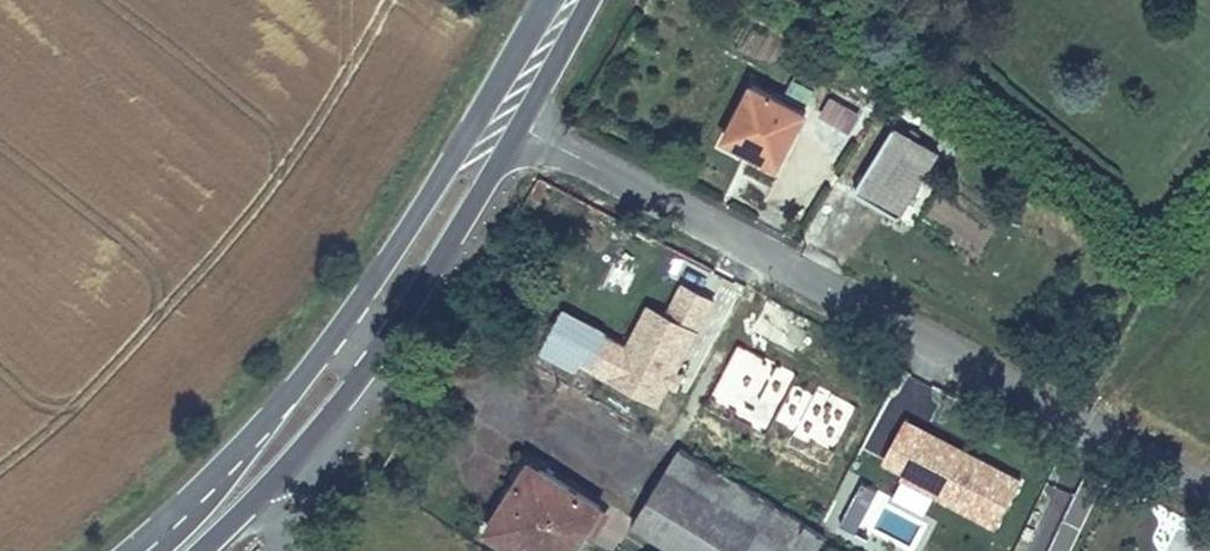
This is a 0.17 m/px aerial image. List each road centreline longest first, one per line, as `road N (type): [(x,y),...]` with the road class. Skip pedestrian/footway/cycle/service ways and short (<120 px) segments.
road 1 (unclassified): [(520,126),(1209,490)]
road 2 (primary): [(542,0),(344,326),(275,411),(122,550)]
road 3 (primary): [(199,550),(355,383),(520,126)]
road 4 (primary): [(520,126),(590,0)]

